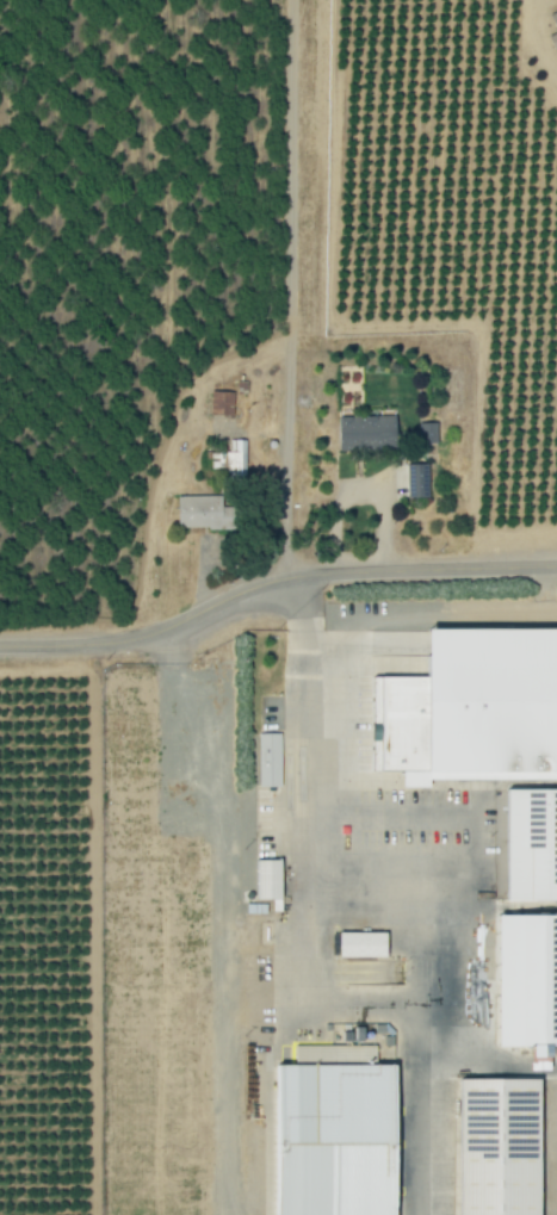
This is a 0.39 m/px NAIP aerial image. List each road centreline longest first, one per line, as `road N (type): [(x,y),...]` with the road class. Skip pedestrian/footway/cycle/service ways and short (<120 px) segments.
road 1 (residential): [(556,566),(266,572),(157,641),(0,643)]

